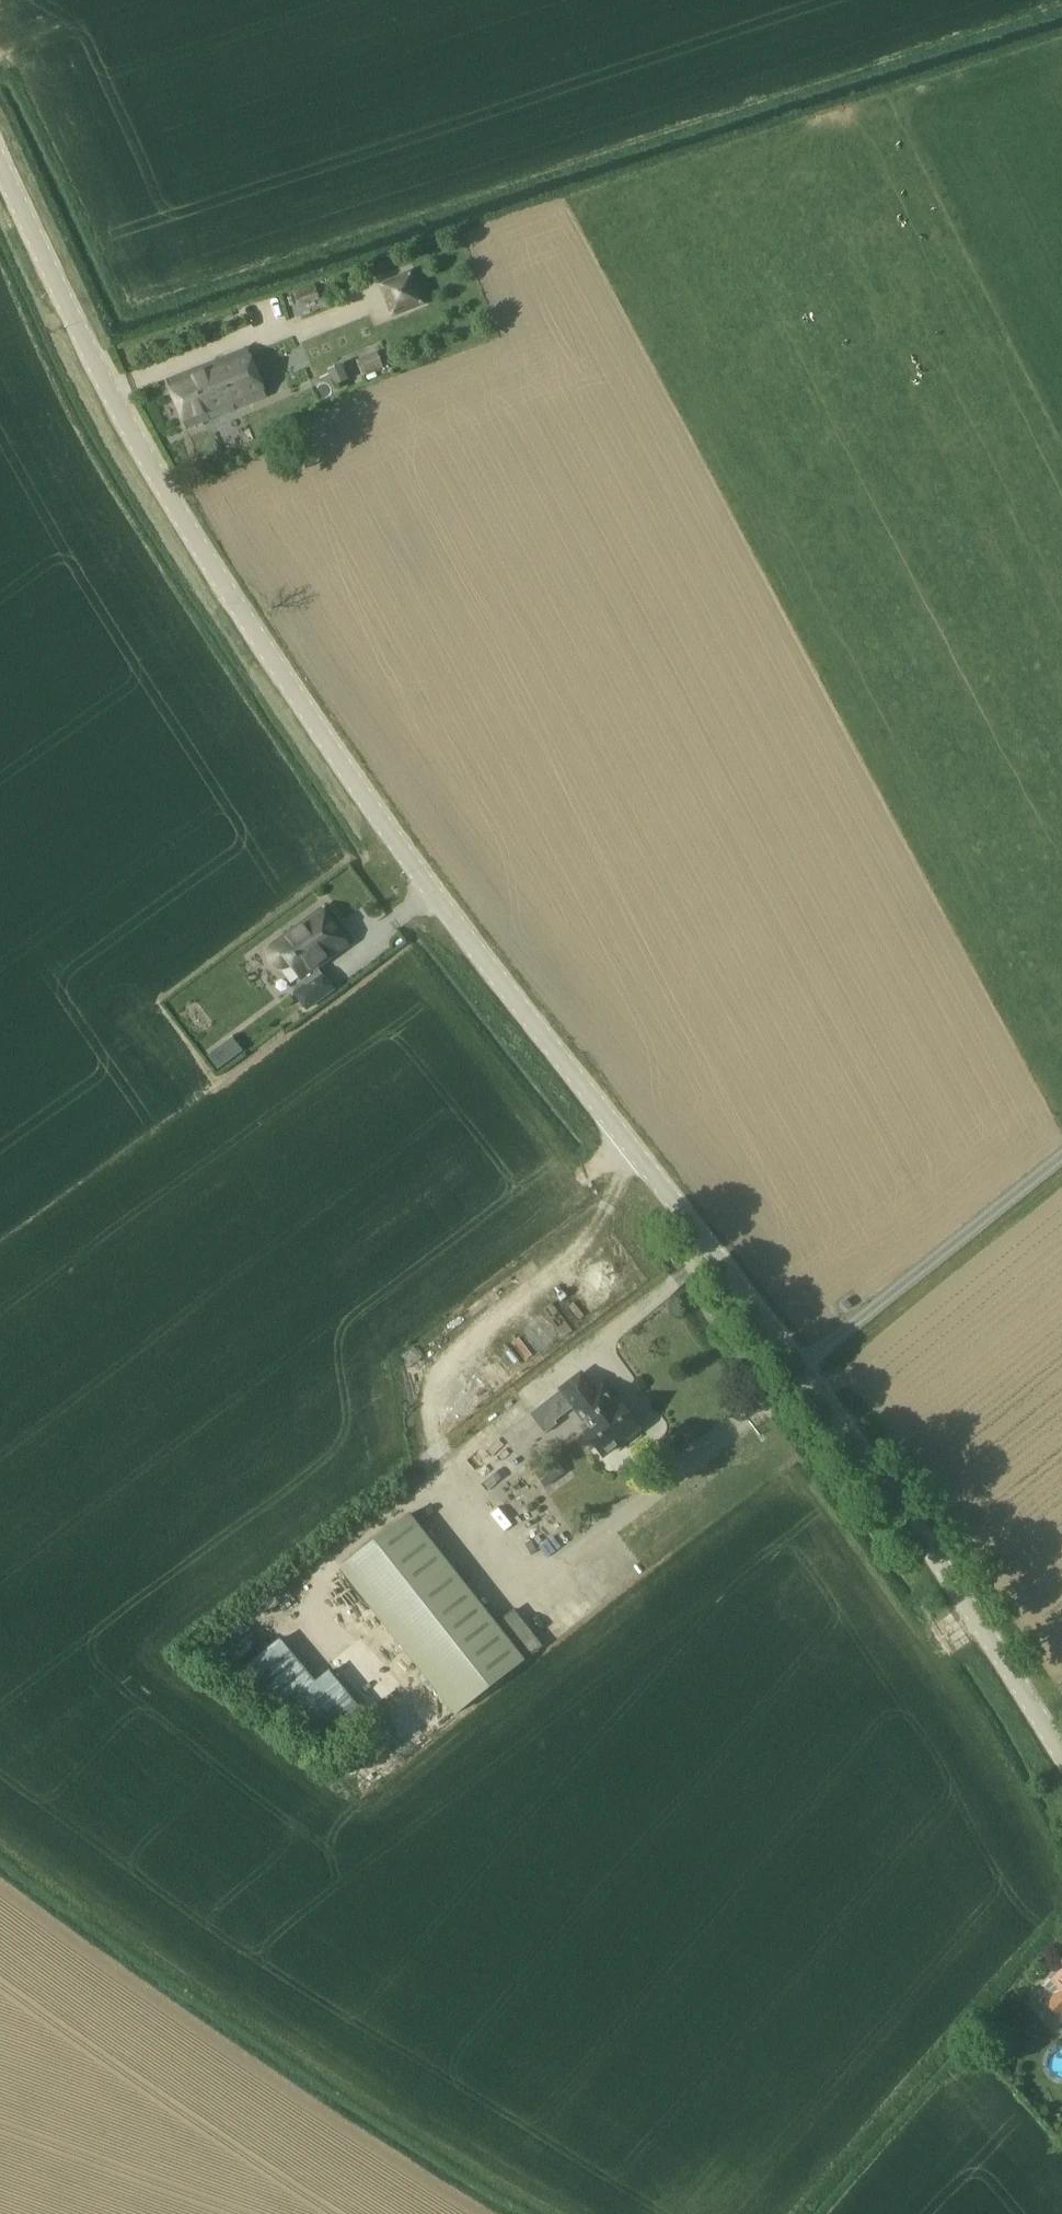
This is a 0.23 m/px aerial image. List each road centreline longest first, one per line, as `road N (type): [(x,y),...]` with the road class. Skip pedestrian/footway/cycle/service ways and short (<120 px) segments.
road 1 (unclassified): [(1061,1755),(959,1589),(802,1364),(434,895),(225,586),(106,389),(0,163)]

